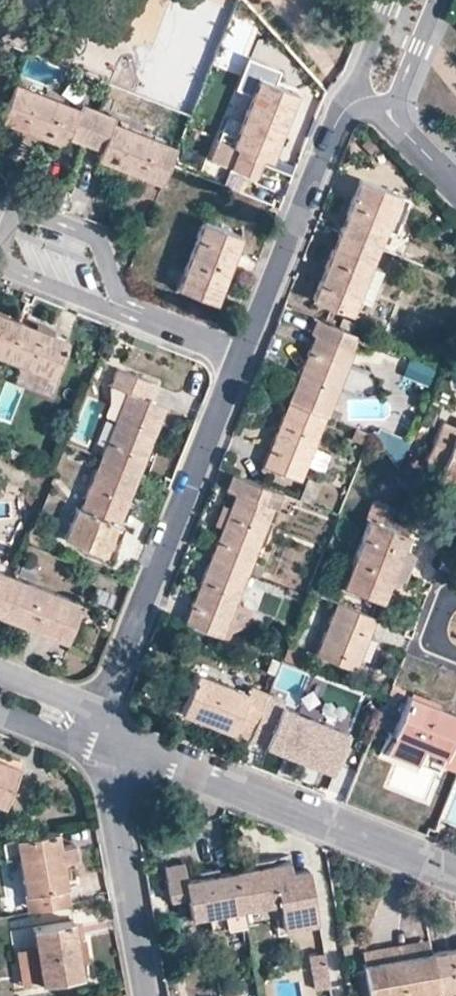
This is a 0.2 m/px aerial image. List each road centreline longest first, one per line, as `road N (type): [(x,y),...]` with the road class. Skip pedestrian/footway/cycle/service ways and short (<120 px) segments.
road 1 (residential): [(239,354),(91,726)]
road 2 (tertiary): [(455,872),(91,726)]
road 3 (residential): [(356,86),(239,354)]
road 4 (residential): [(91,726),(146,995)]
road 5 (residential): [(125,309),(99,237),(30,213),(12,220),(2,252),(10,271)]
road 6 (residential): [(390,119),(437,0)]
road 7 (residential): [(239,354),(125,309)]
road 8 (residential): [(10,271),(125,309)]

